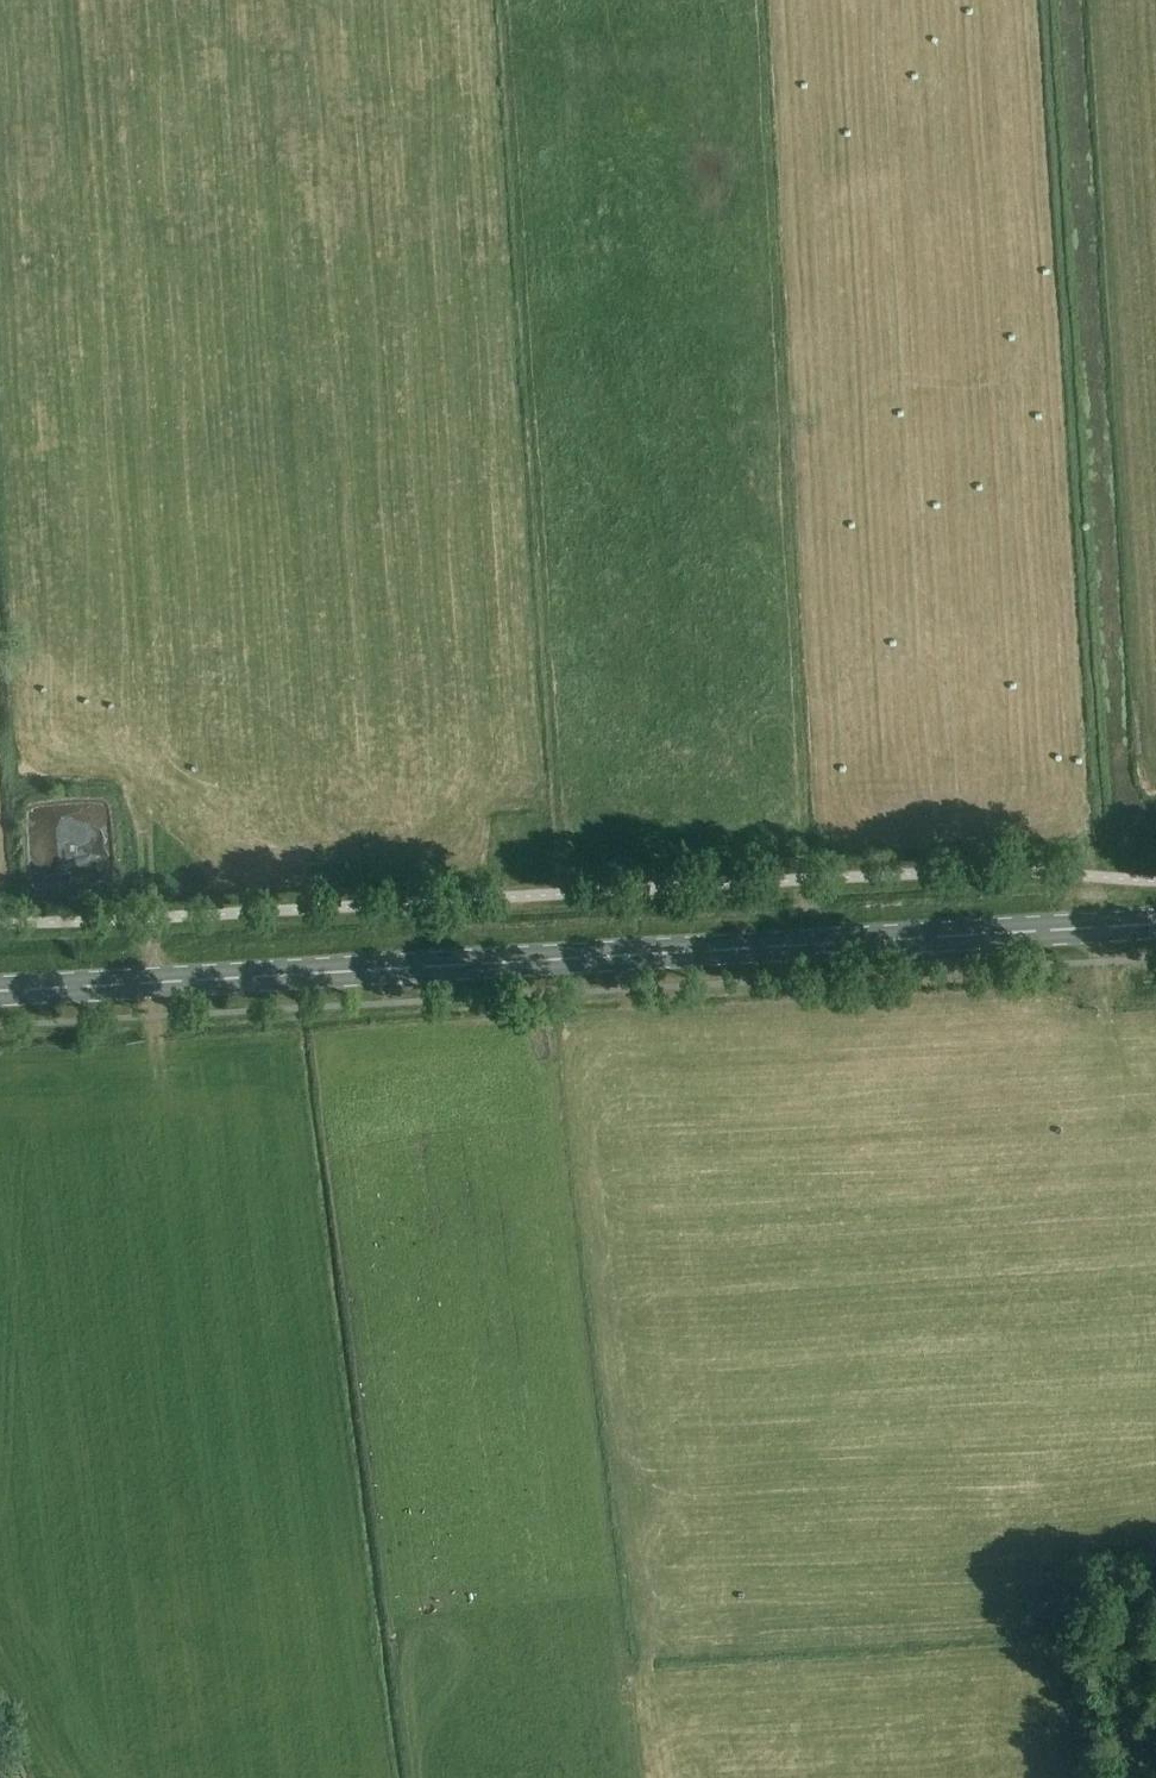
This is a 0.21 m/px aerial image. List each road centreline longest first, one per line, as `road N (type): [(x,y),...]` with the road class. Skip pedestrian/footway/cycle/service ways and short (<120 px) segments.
road 1 (primary): [(1155,924),(0,991)]

